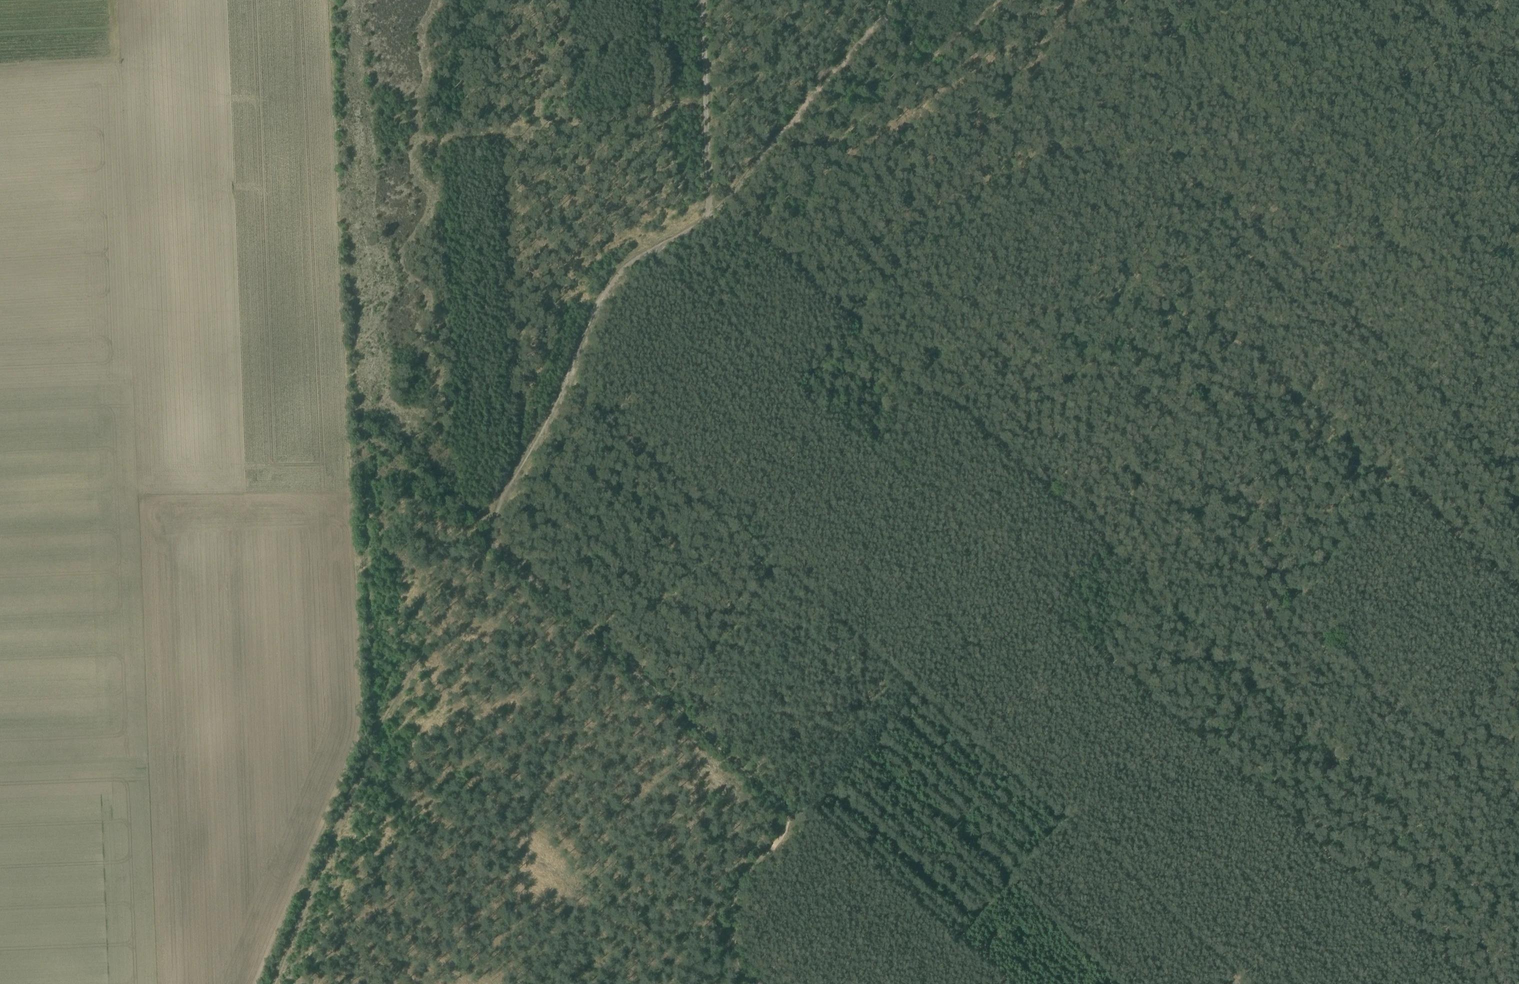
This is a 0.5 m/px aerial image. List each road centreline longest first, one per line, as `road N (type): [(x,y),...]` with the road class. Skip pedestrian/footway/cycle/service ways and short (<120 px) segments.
road 1 (track): [(651,251),(688,305),(824,383),(1172,683),(1493,983)]
road 2 (track): [(889,0),(707,216)]
road 3 (track): [(708,0),(707,216)]

